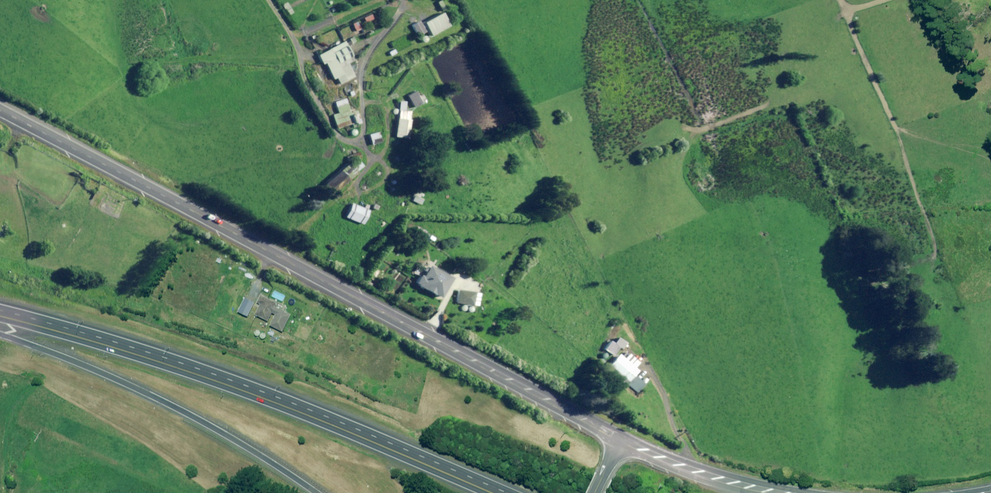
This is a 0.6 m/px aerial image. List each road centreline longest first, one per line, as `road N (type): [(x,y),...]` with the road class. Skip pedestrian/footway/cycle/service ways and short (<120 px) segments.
road 1 (tertiary): [(0,109),(619,440)]
road 2 (trunk): [(0,315),(195,373),(497,492)]
road 3 (trunk): [(318,492),(177,407),(0,334)]
road 4 (tertiary): [(619,440),(676,466),(780,492)]

